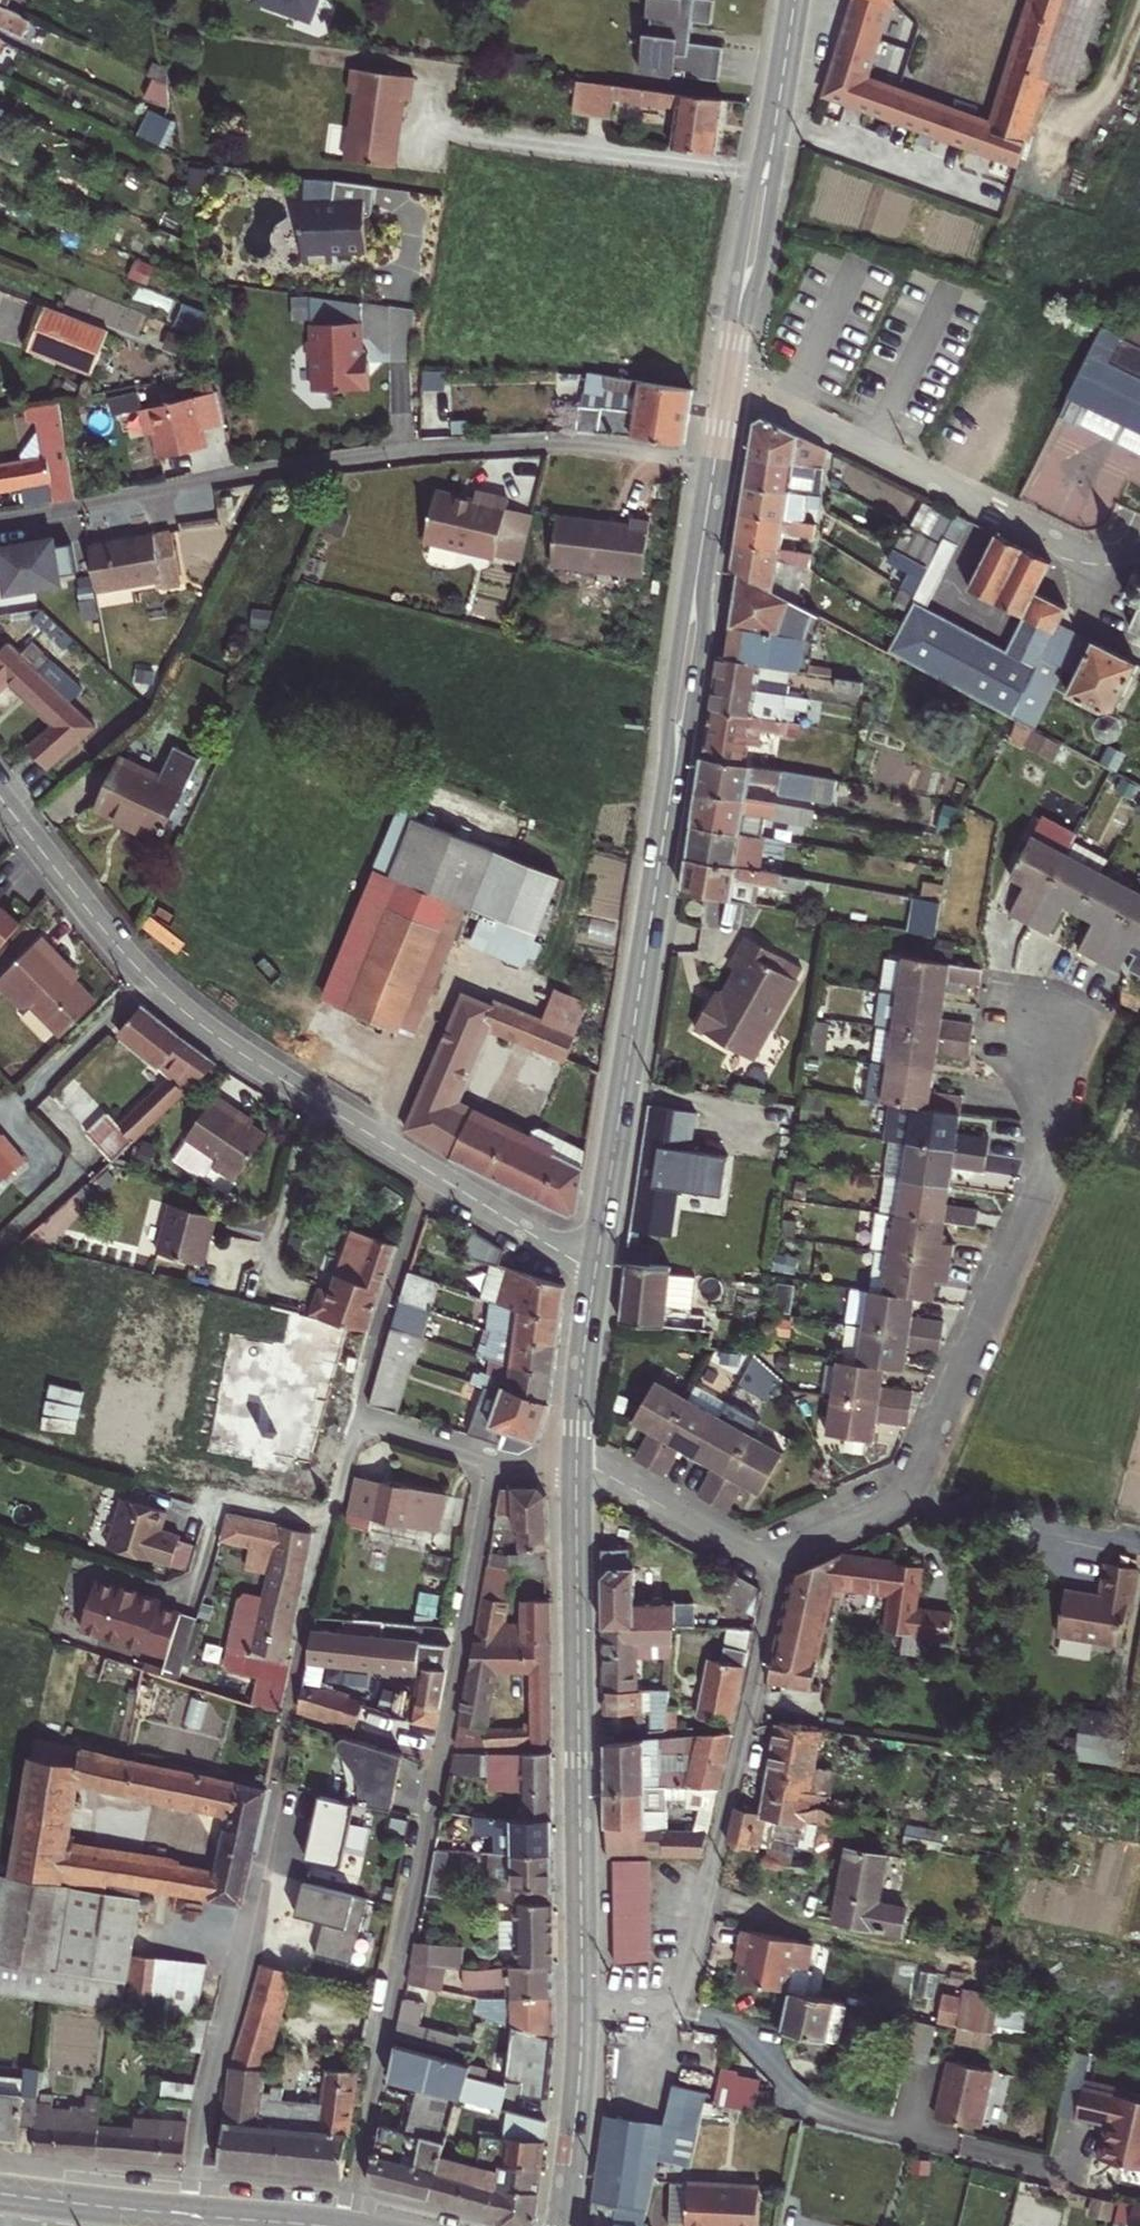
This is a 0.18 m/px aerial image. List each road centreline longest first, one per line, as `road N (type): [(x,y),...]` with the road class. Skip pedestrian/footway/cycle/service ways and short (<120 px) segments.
road 1 (residential): [(199,2216),(215,2086),(266,1867),(318,1575),(359,1412),(495,1459)]
road 2 (secondary): [(714,465),(596,1270)]
road 3 (residential): [(495,1459),(348,2225)]
road 4 (residential): [(596,1270),(205,1028),(125,956),(0,797)]
road 5 (residential): [(714,465),(574,446),(396,455),(256,471),(0,521)]
road 6 (residential): [(772,1557),(915,1479),(1049,1165),(1052,1021)]
road 7 (residential): [(582,1996),(676,2006),(773,1588),(772,1557)]
road 8 (secondary): [(577,1464),(582,1996)]
road 9 (residential): [(727,378),(1063,545),(1105,554),(1139,549)]
road 10 (secondary): [(795,0),(727,378)]
road 11 (secondary): [(582,1996),(563,2225)]
road 12 (residential): [(577,1464),(608,1472),(746,1552),(772,1557)]
road 13 (primary): [(0,2193),(199,2216)]
road 14 (secondary): [(596,1270),(577,1464)]

